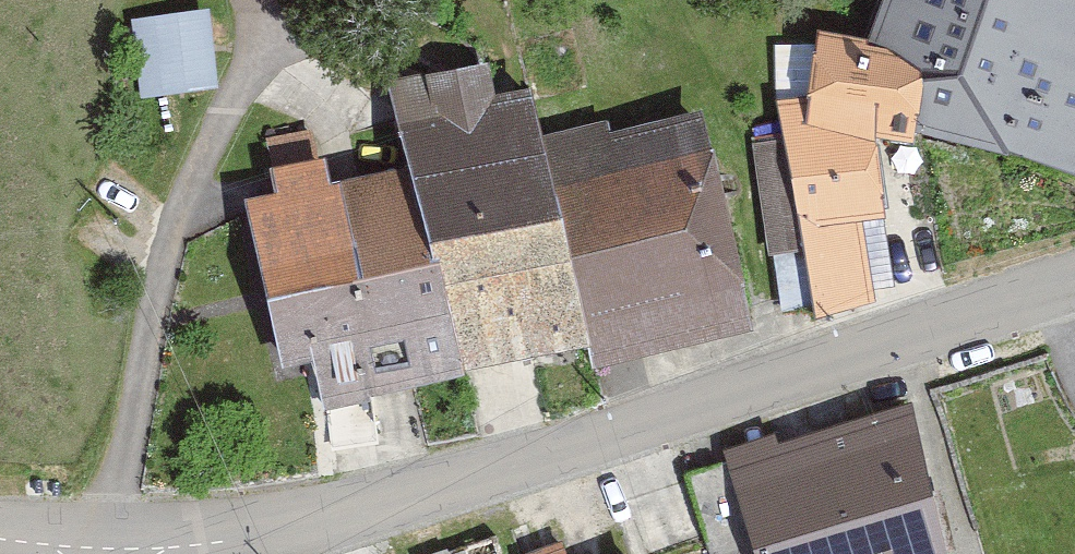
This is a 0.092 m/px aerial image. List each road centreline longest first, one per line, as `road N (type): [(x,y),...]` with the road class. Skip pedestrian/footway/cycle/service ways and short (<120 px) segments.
road 1 (residential): [(101,547),(339,520),(947,321),(1074,287)]

